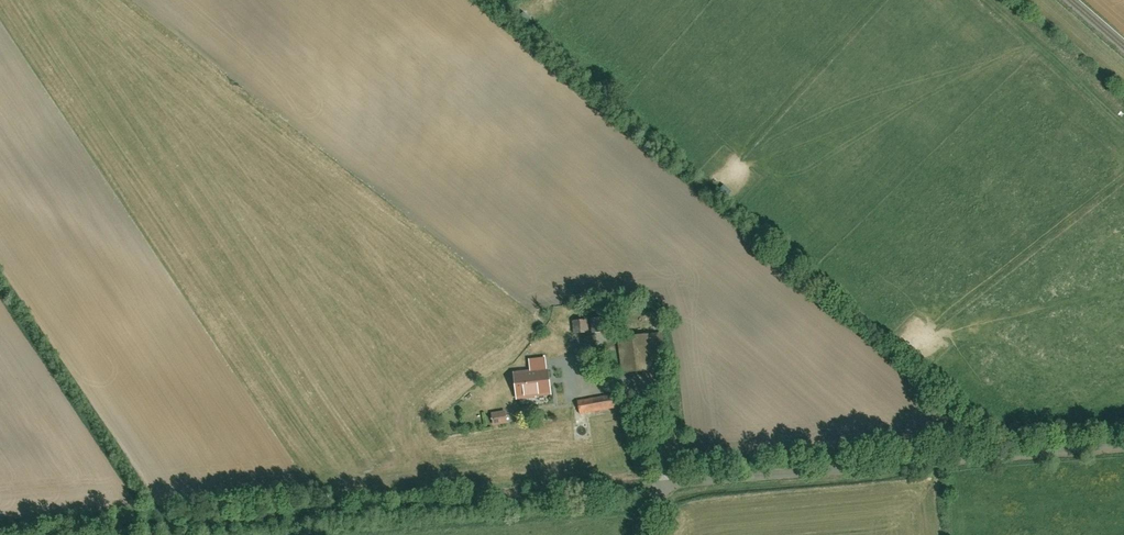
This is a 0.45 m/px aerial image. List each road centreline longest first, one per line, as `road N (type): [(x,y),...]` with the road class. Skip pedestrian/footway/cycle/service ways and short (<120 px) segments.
road 1 (unclassified): [(664,482),(48,534)]
road 2 (unclassified): [(1123,445),(664,482)]

